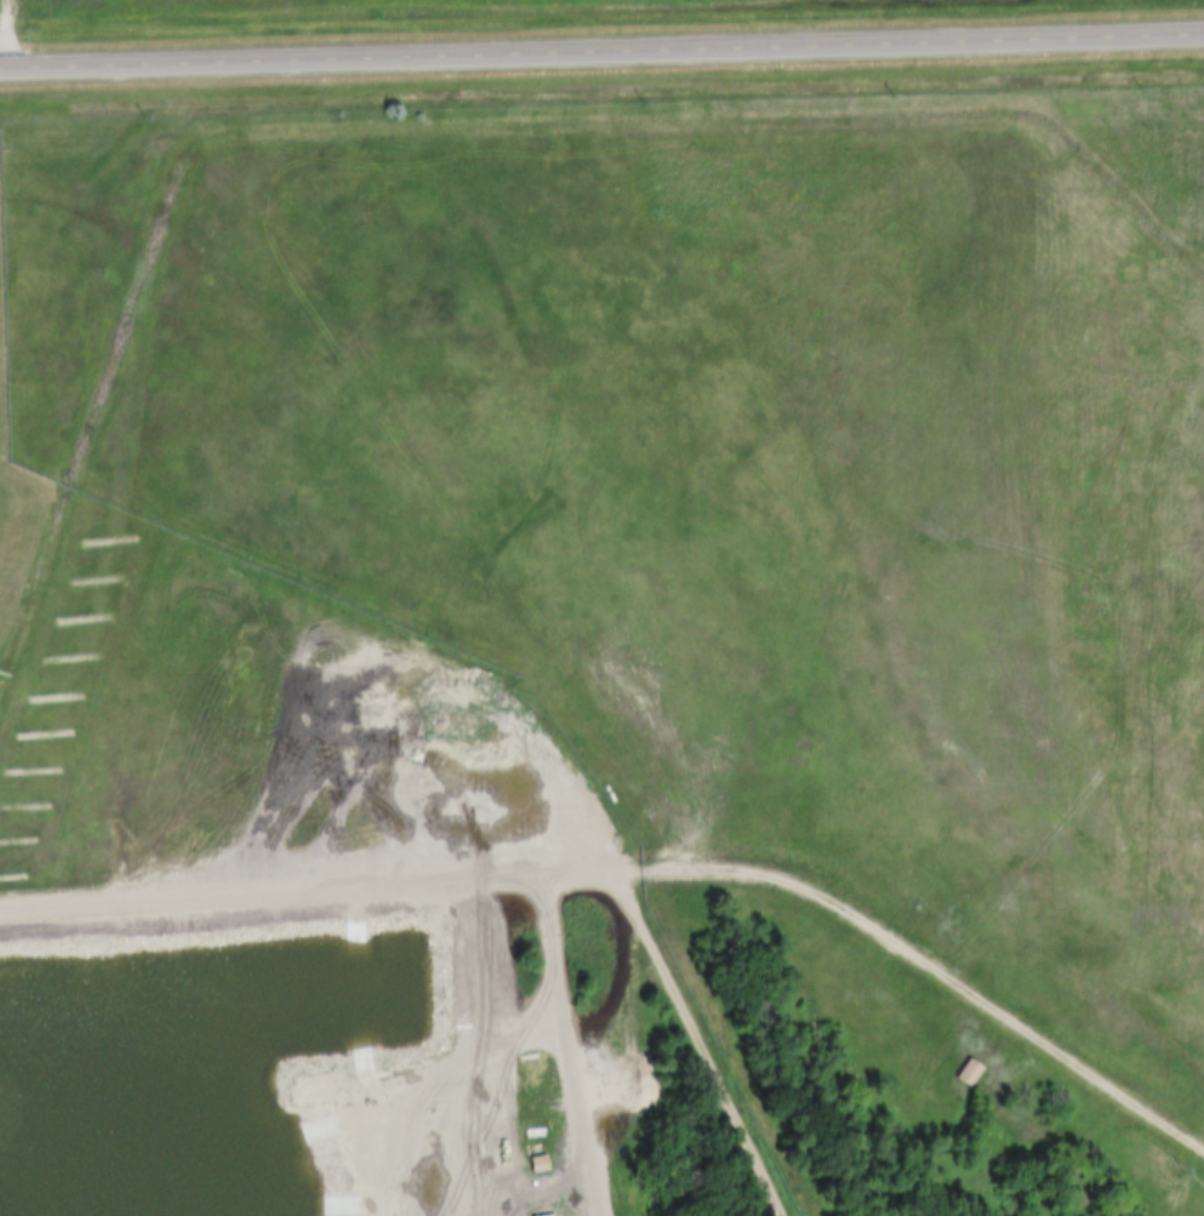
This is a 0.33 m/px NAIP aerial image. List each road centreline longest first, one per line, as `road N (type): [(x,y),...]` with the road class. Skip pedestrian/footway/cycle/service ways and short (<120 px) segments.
road 1 (residential): [(1203,1144),(801,879),(747,863),(0,912)]
road 2 (residential): [(1203,35),(0,68)]

